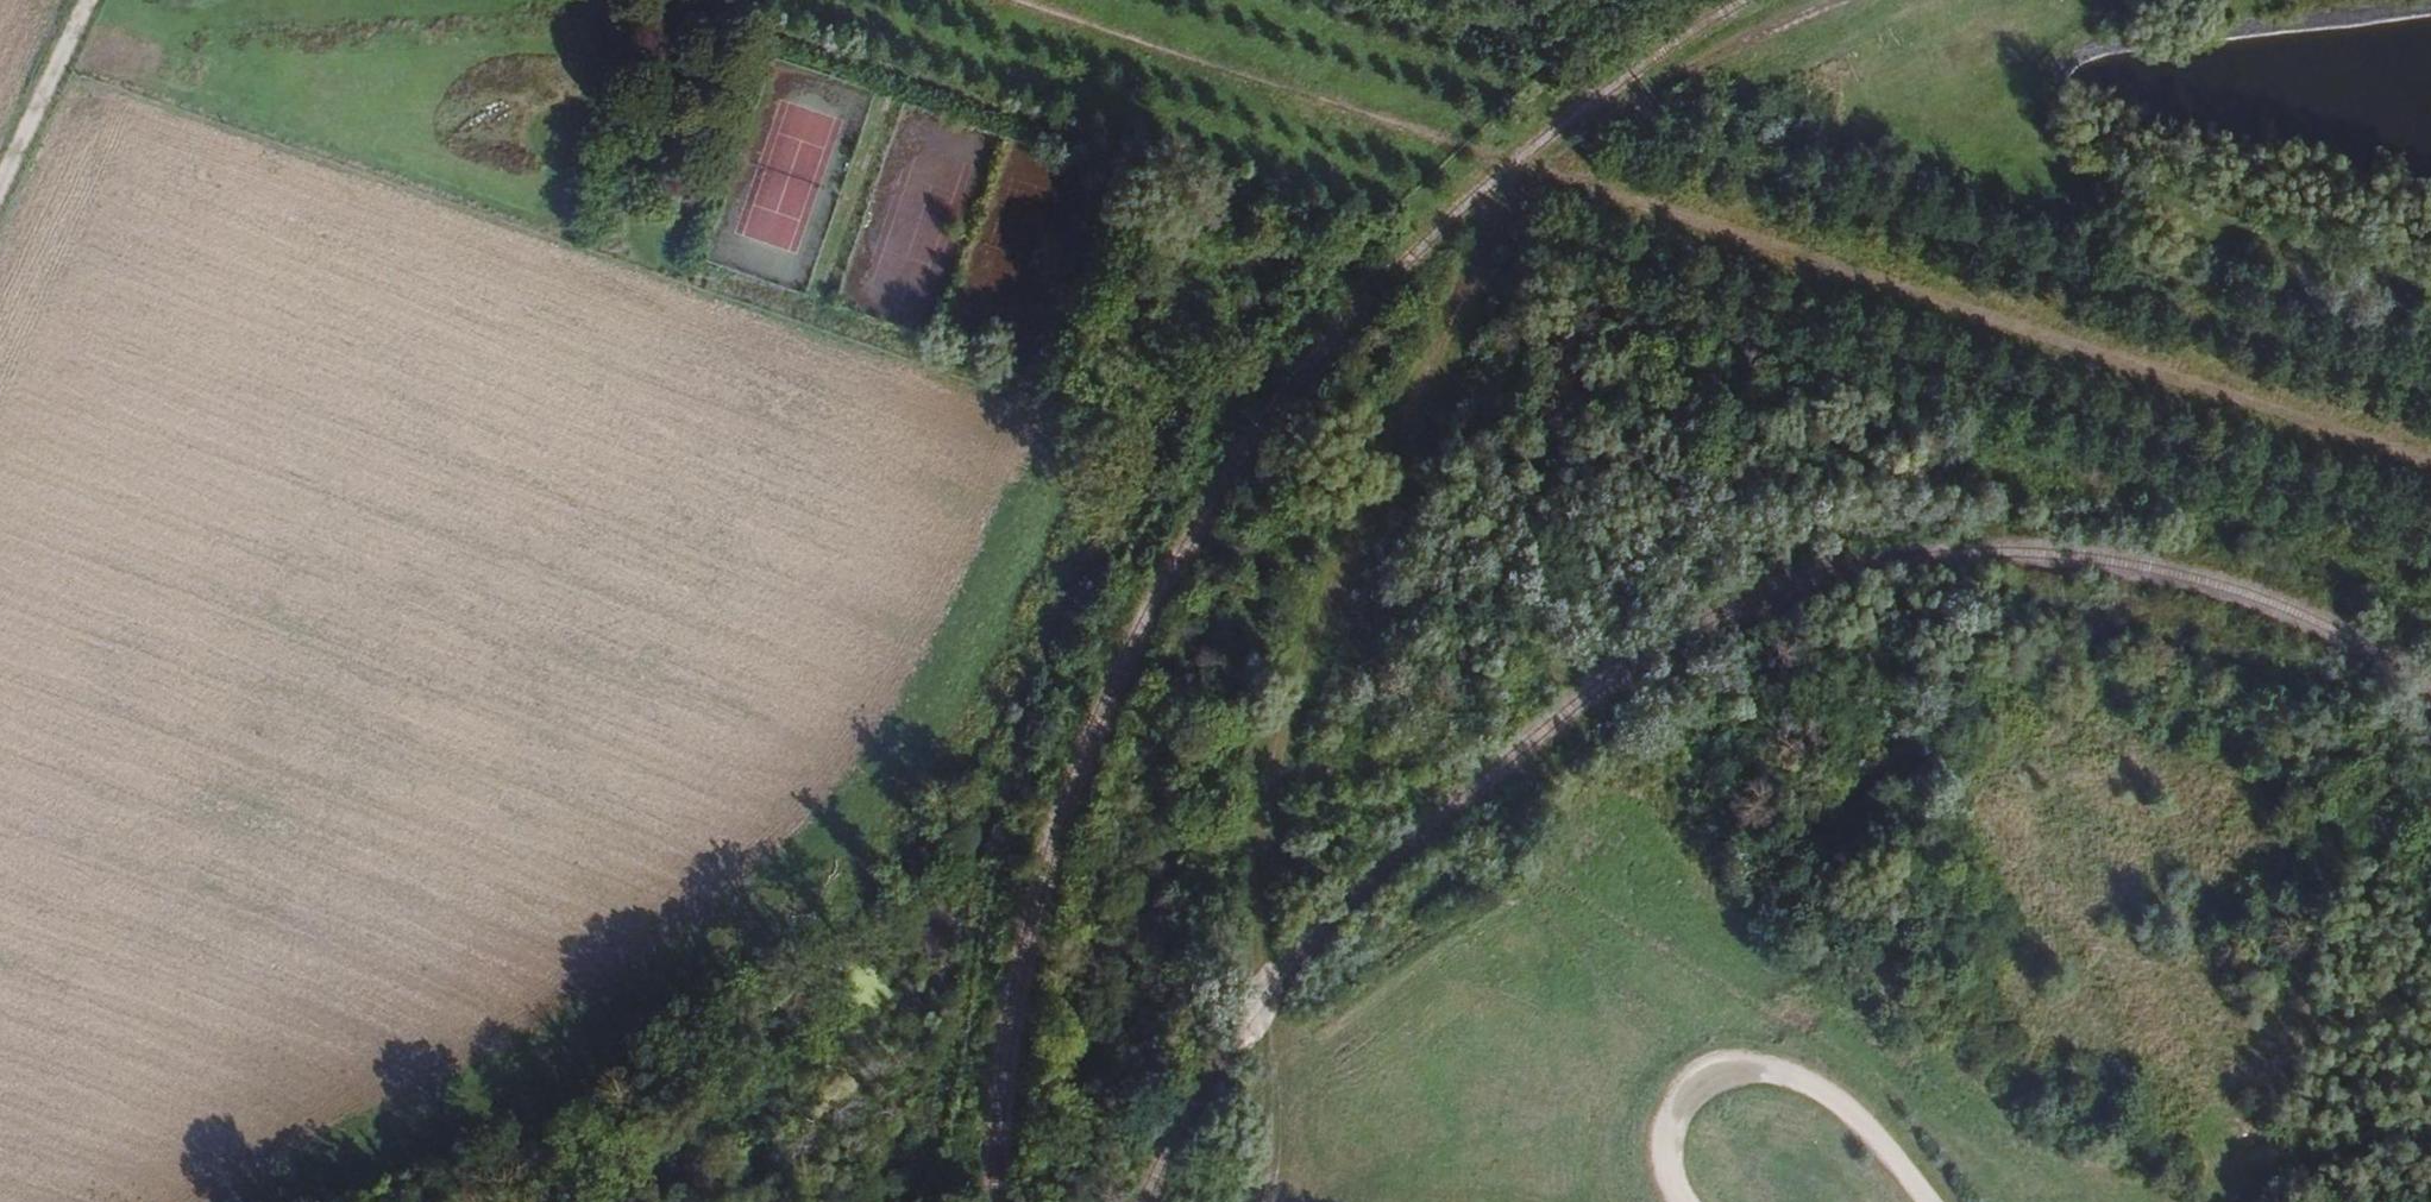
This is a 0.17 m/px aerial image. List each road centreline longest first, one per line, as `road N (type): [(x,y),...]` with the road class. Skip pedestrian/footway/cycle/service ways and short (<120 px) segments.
road 1 (track): [(1688,1201),(1666,1152),(1685,1091),(1745,1065),(1831,1099),(1936,1201)]
road 2 (track): [(1555,176),(1594,135),(1683,73),(1842,0)]
road 3 (track): [(85,0),(0,183)]

